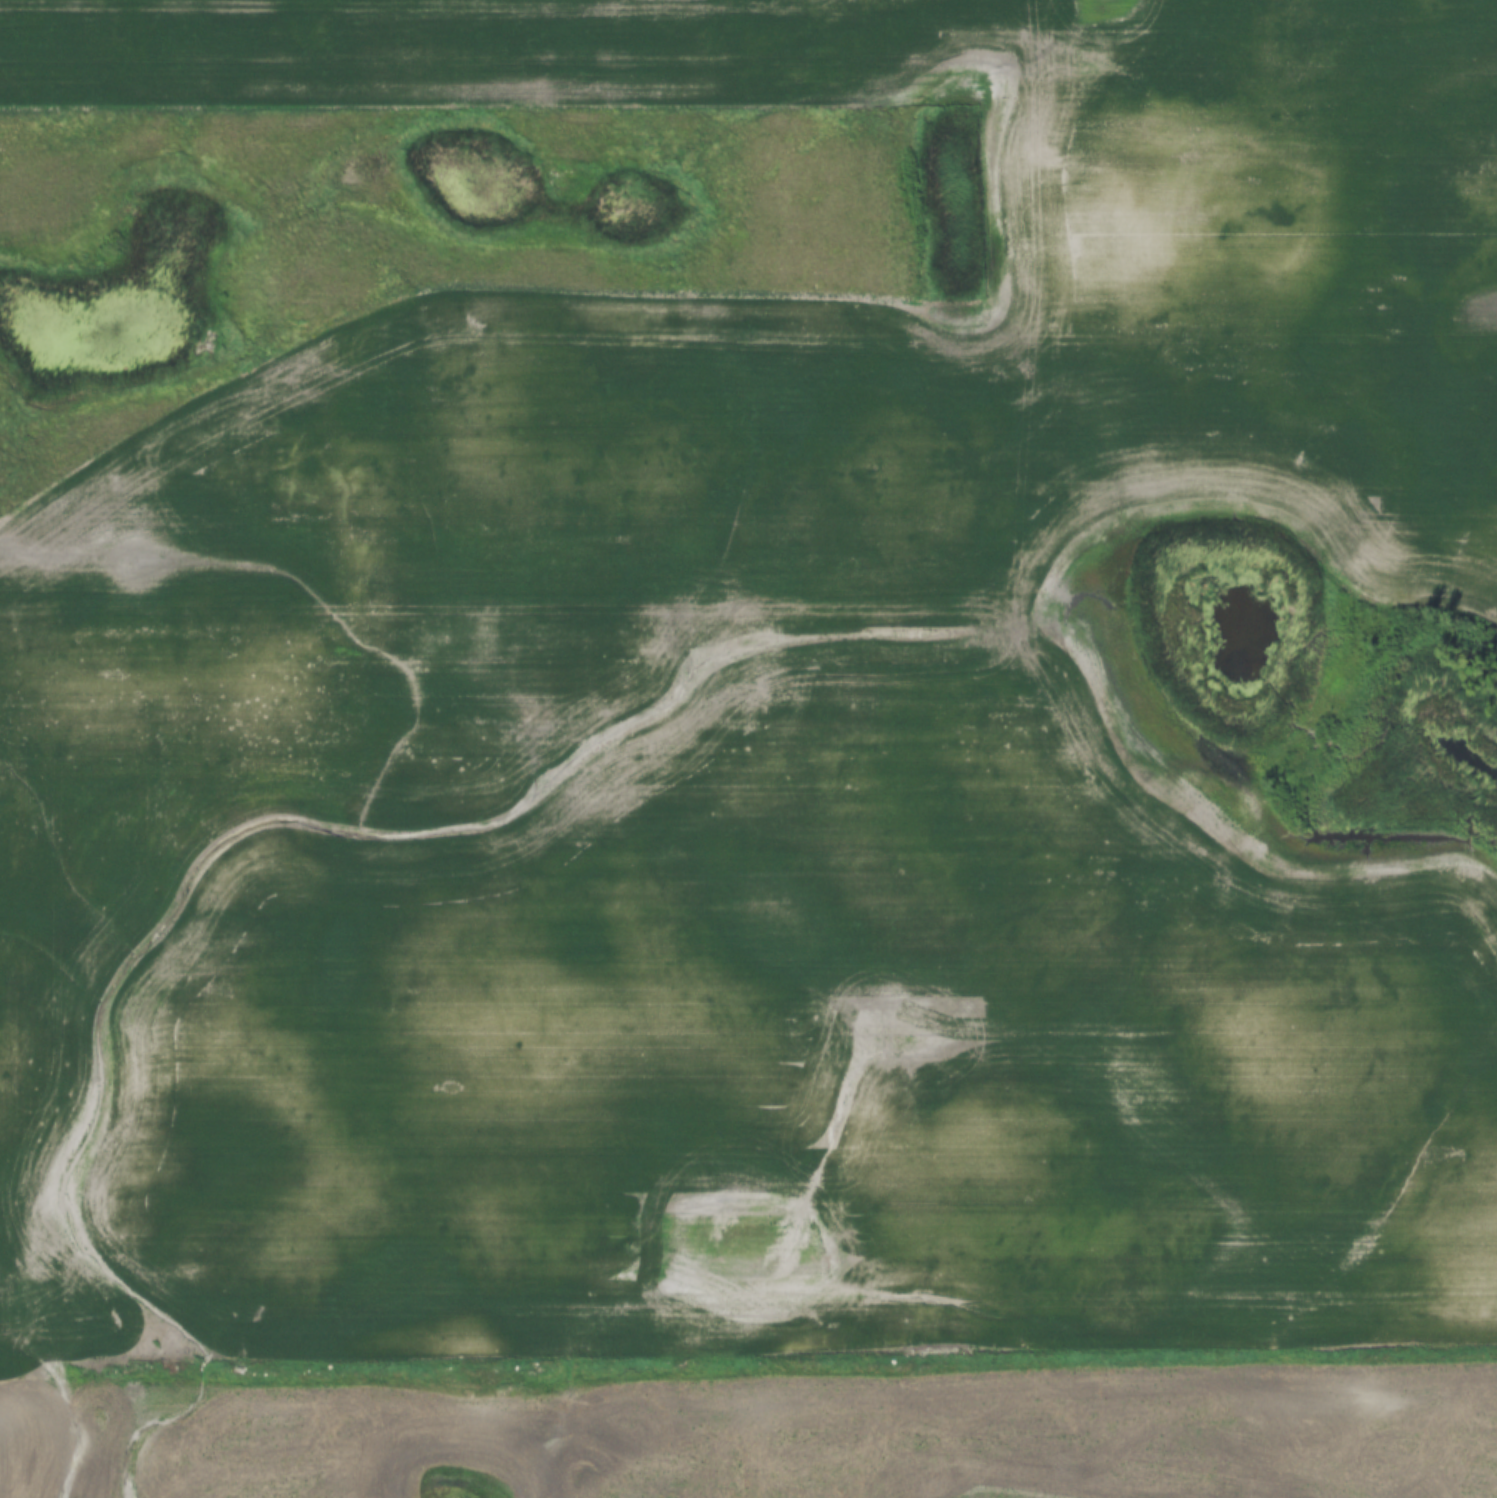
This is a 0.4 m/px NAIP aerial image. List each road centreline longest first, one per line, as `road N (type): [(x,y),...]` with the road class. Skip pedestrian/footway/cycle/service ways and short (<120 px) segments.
road 1 (track): [(1496,1351),(1009,1348),(0,1380)]
road 2 (track): [(1496,863),(1471,844),(1354,849),(1308,838),(1242,801),(1185,742),(1148,687),(1125,633),(1120,593),(1140,532),(1160,508),(1223,500),(1286,513),(1337,536),(1400,592),(1496,637)]

